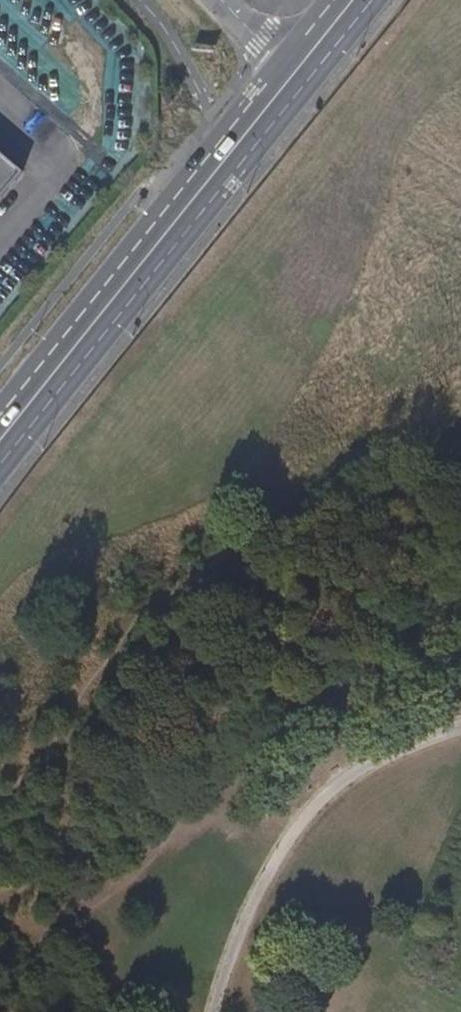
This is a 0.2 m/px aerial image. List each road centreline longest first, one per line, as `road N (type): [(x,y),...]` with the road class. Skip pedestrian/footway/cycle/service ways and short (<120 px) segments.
road 1 (primary): [(121,290),(294,73)]
road 2 (primary): [(0,462),(121,290)]
road 3 (primary): [(121,290),(0,426)]

